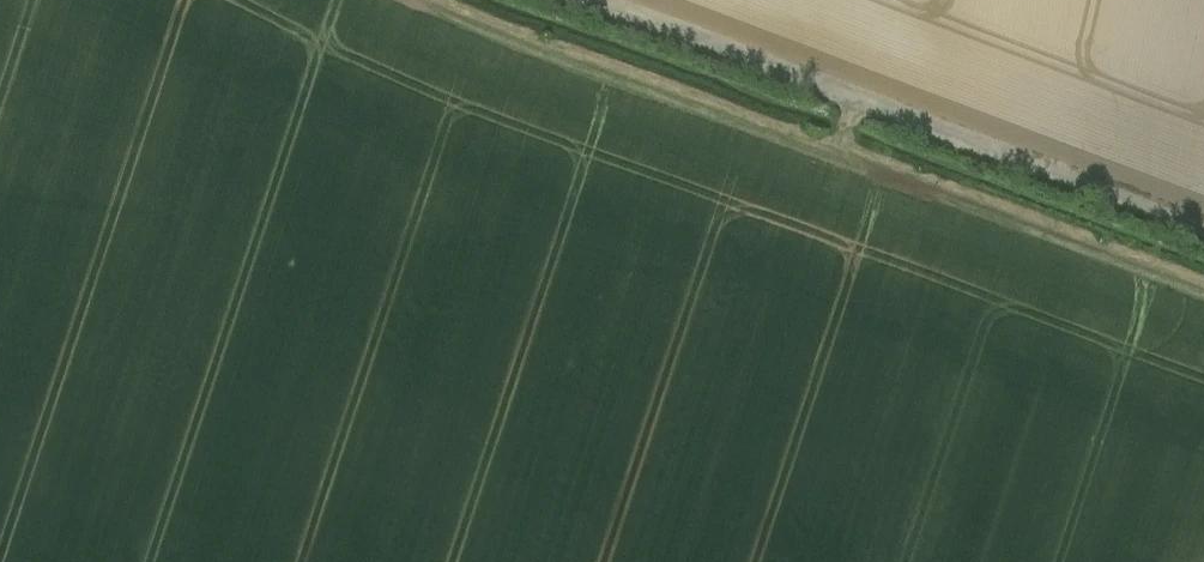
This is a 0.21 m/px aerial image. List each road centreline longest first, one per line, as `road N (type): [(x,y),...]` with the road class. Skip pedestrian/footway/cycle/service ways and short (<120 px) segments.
road 1 (track): [(1203,233),(573,0)]

